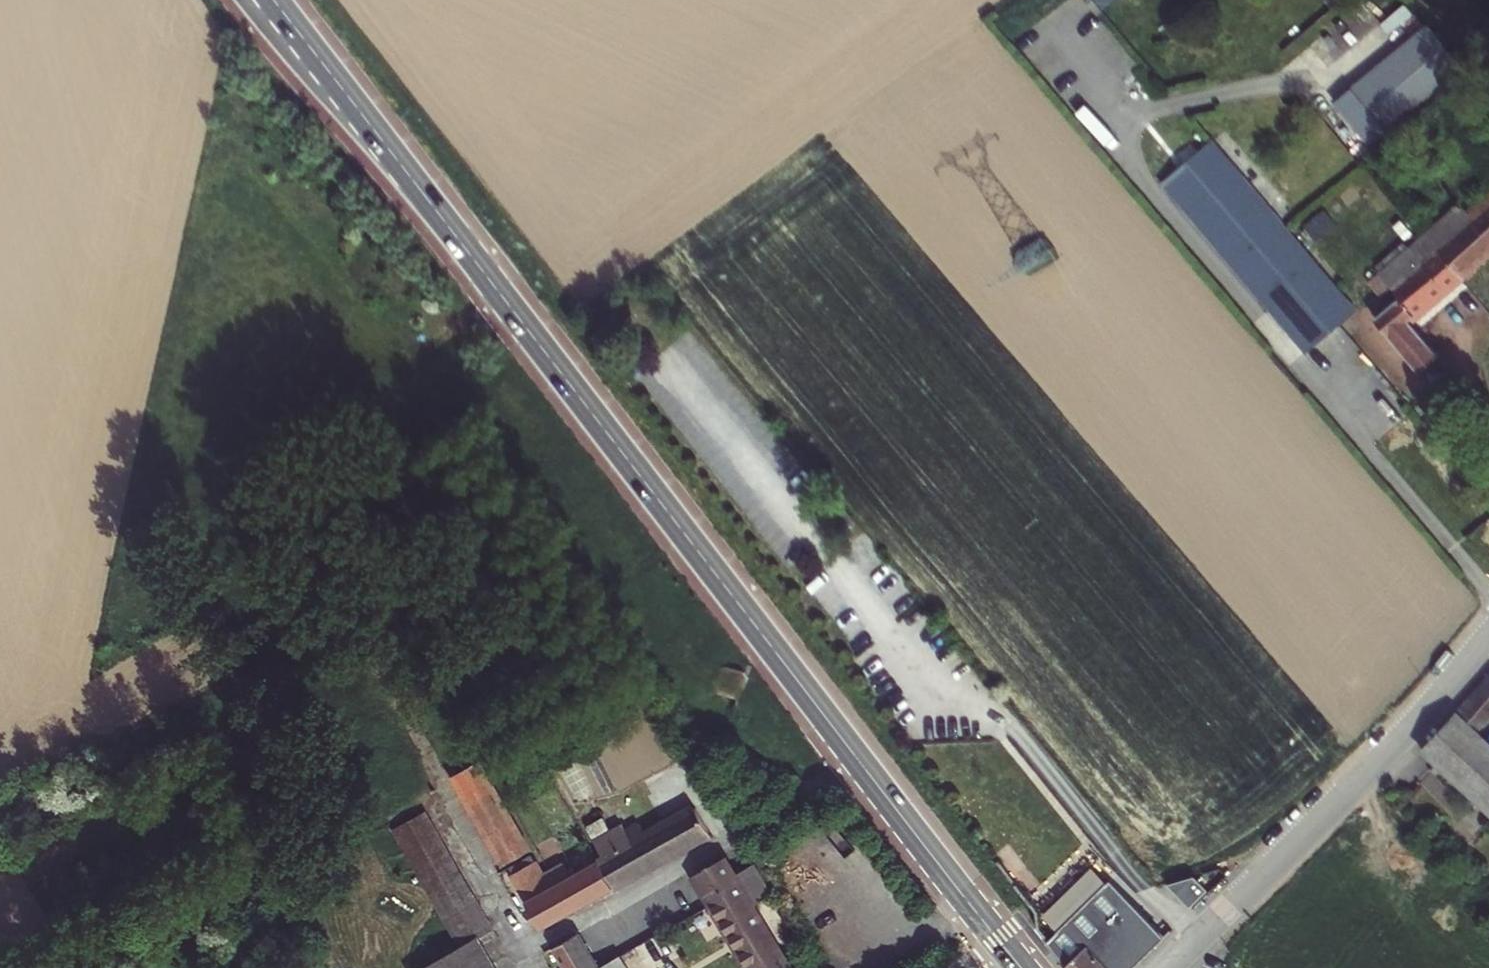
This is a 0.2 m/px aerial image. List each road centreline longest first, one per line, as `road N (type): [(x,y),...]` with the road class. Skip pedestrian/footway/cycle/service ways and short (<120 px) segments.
road 1 (secondary): [(1020,967),(273,0)]
road 2 (residential): [(1168,967),(1488,635)]

